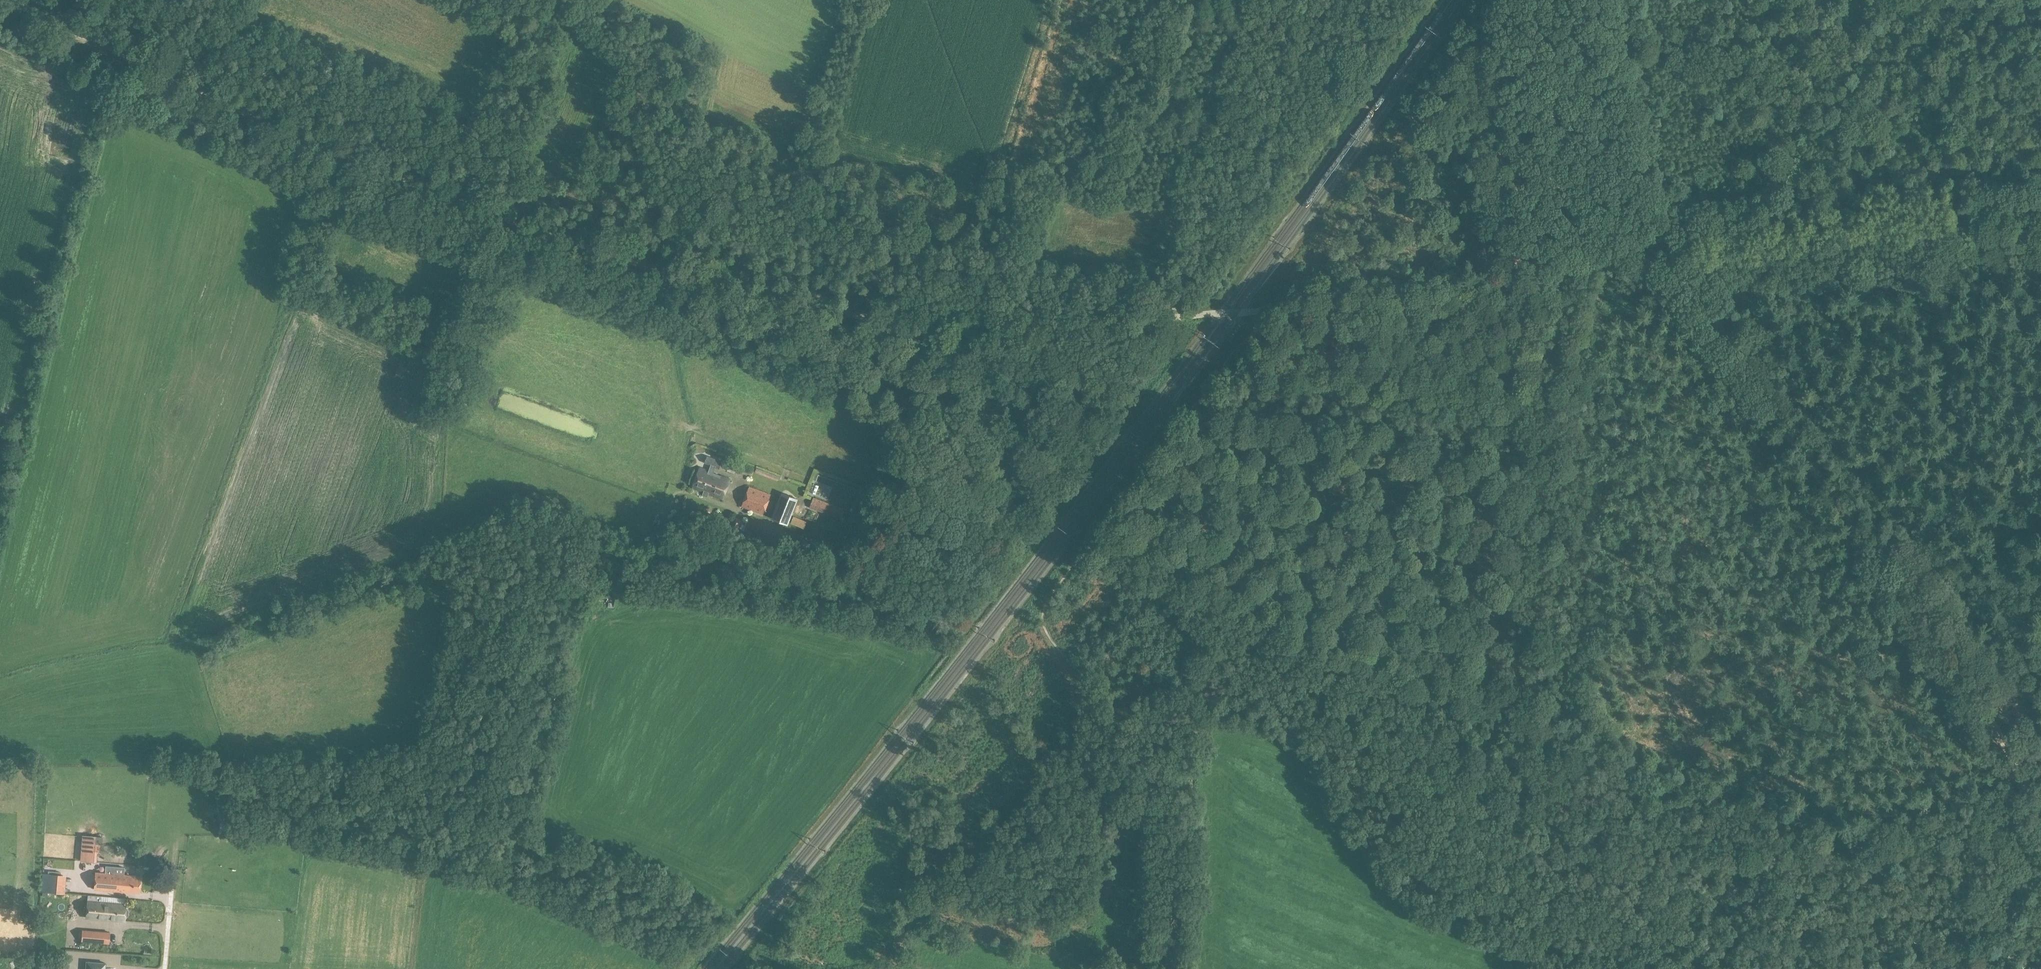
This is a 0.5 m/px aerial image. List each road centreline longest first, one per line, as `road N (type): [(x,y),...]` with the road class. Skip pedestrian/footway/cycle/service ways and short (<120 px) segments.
road 1 (track): [(1187,316),(924,334),(745,279),(631,263),(353,160),(62,26)]
road 2 (track): [(2040,828),(2019,774),(1660,232)]
road 3 (track): [(1263,310),(1519,285),(1660,232)]
road 4 (track): [(1660,232),(1836,188),(2040,194)]
road 5 (track): [(1660,232),(1605,0)]

